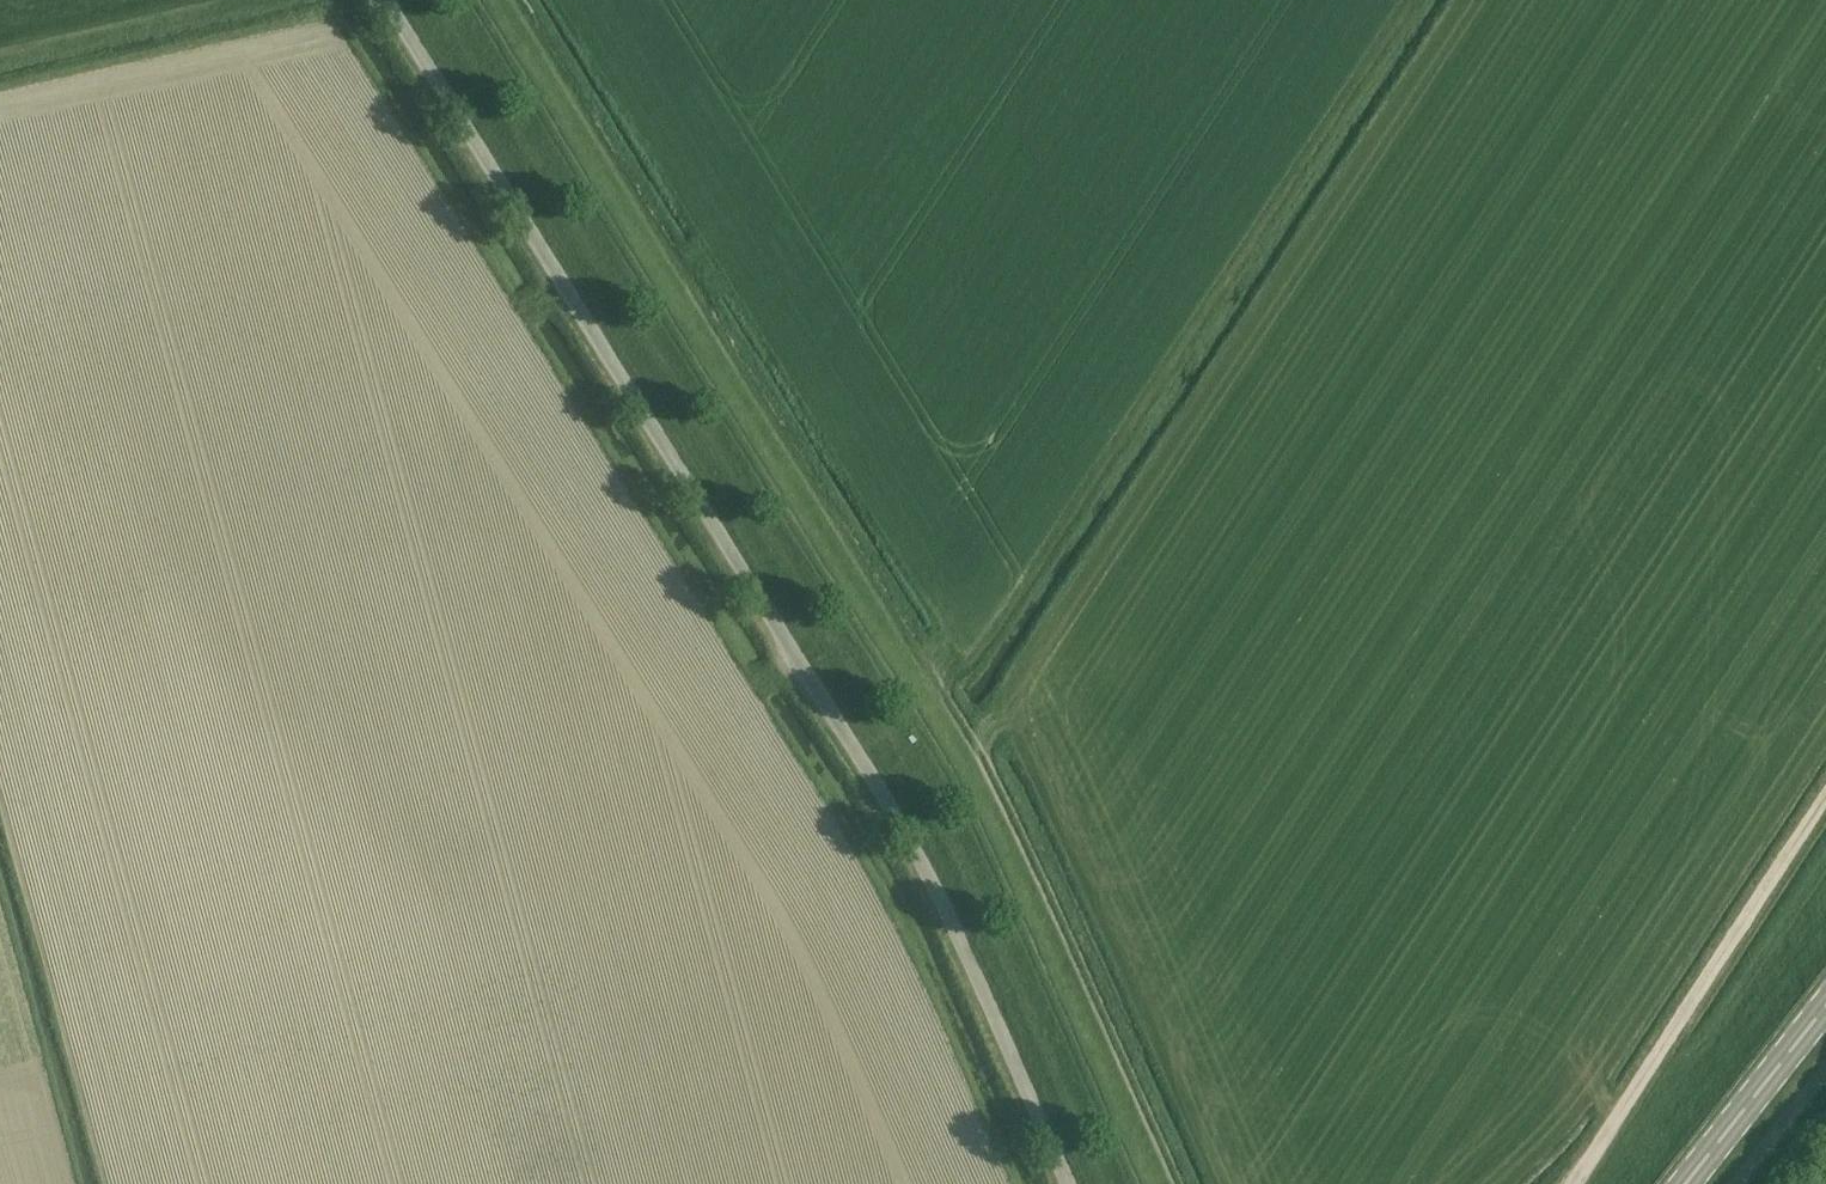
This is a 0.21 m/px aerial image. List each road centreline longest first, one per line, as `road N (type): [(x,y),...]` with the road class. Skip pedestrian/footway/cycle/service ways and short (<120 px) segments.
road 1 (unclassified): [(1067,1183),(898,821),(384,0)]
road 2 (track): [(1574,1183),(1825,799)]
road 3 (secondary): [(1686,1183),(1825,1006)]

